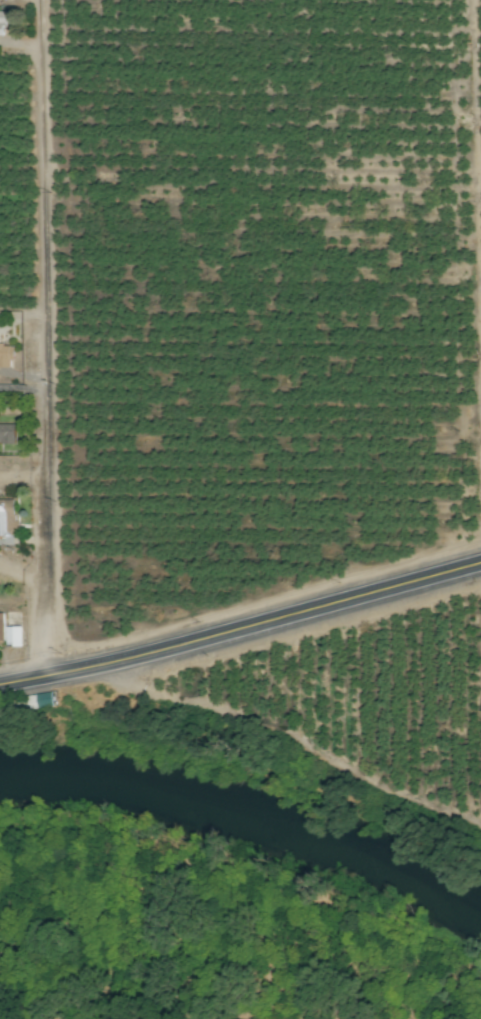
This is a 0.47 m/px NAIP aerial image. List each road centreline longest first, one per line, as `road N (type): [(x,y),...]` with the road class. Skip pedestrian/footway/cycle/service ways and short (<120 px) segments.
road 1 (residential): [(44,0),(52,537),(43,680)]
road 2 (tertiary): [(0,688),(160,653),(480,564)]

